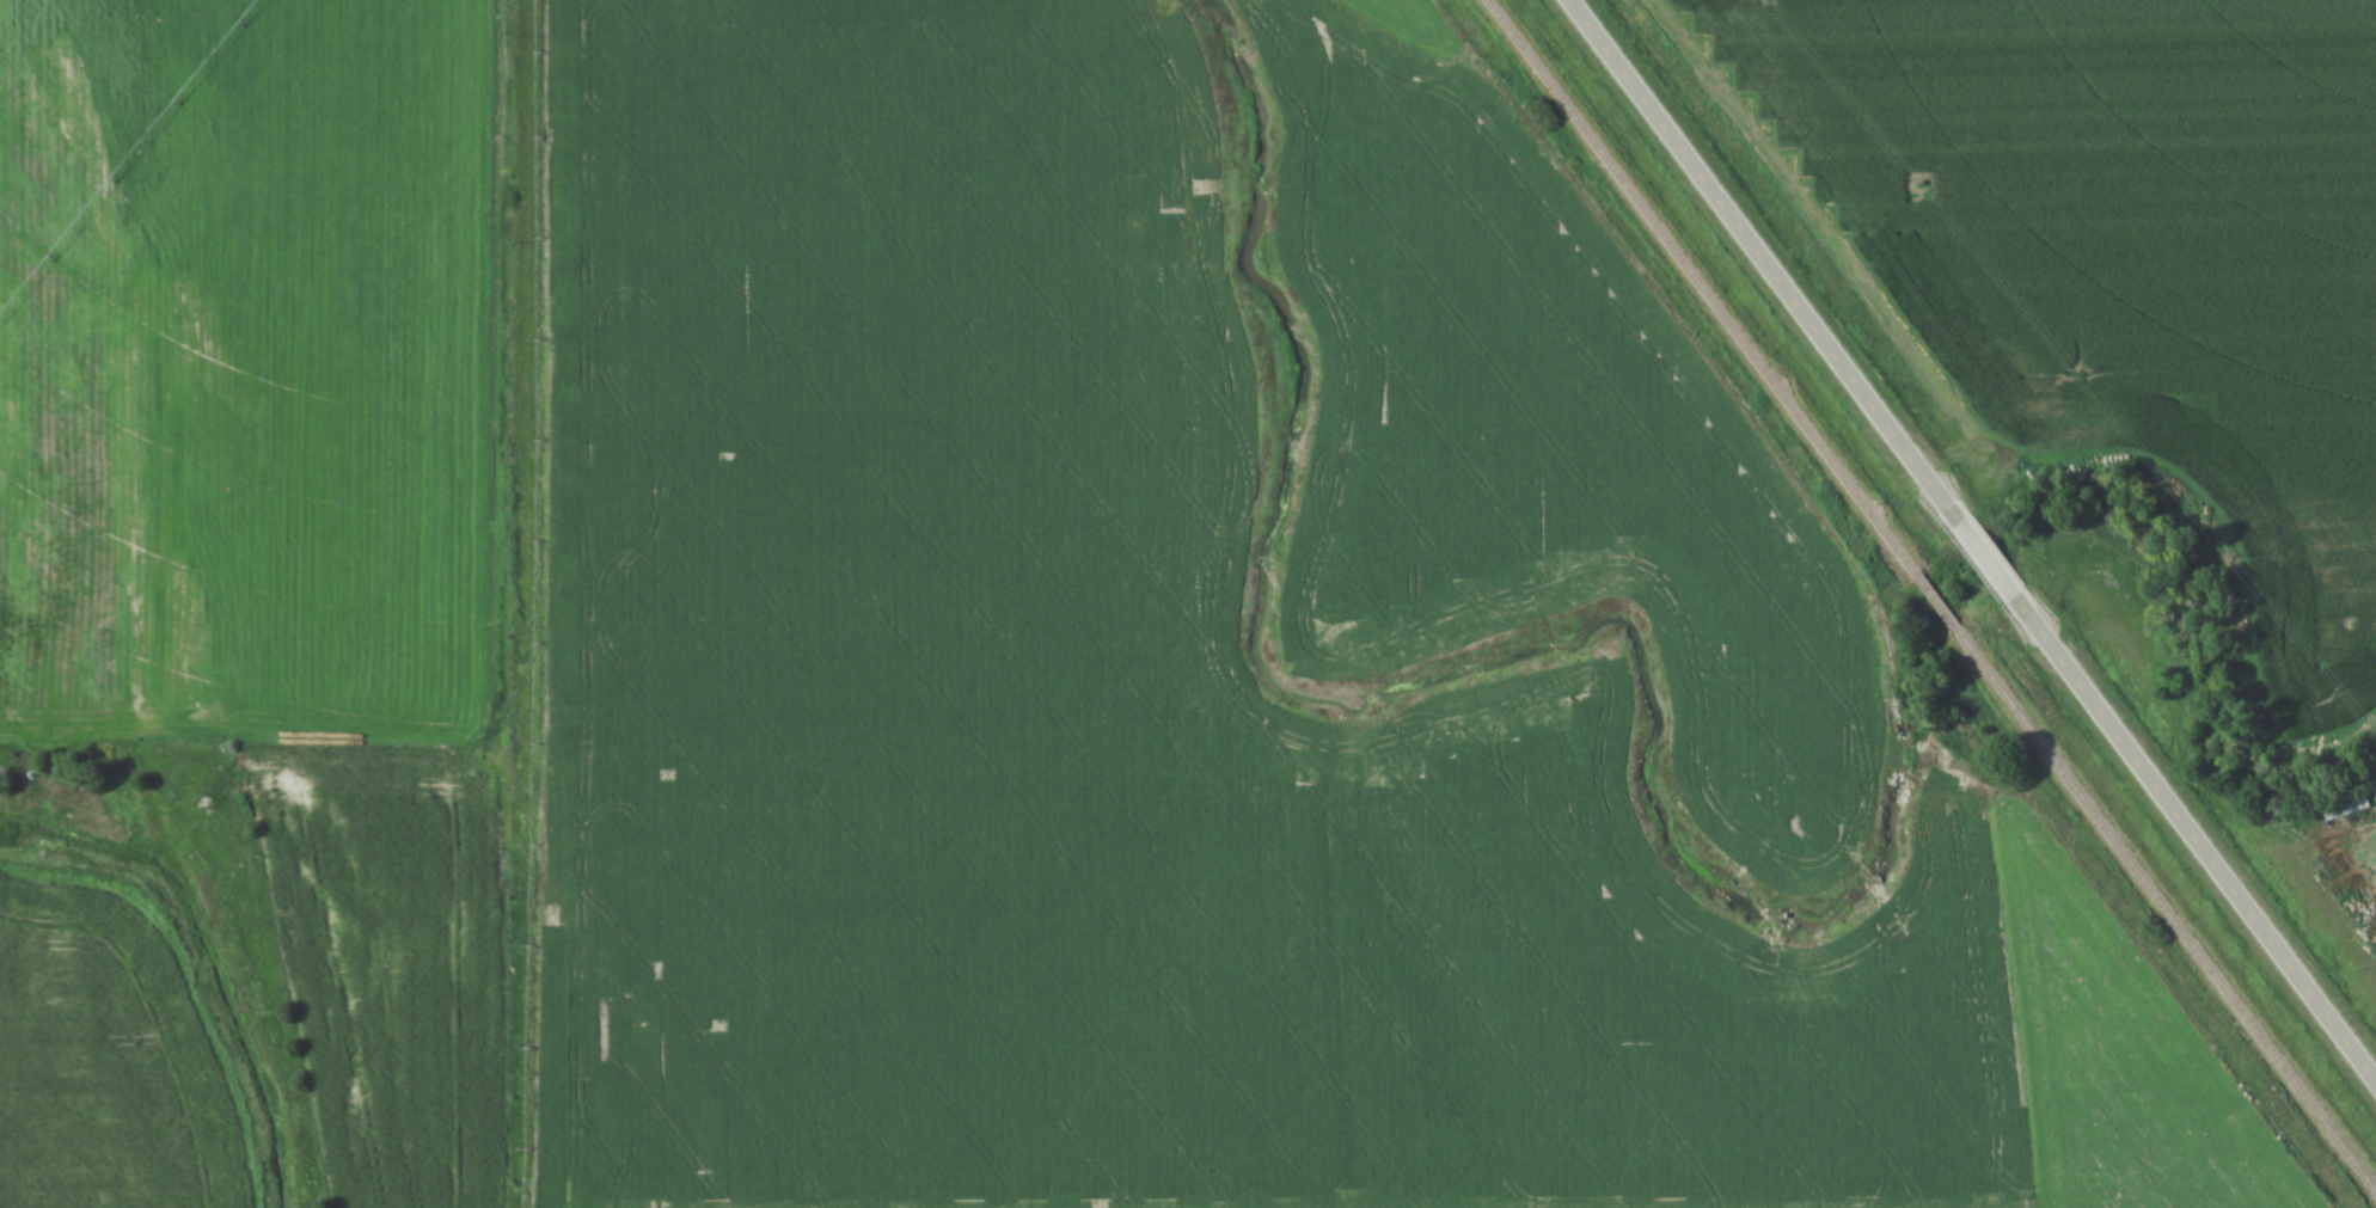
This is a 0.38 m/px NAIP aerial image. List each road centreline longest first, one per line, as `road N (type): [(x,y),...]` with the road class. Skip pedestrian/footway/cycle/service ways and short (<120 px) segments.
road 1 (primary): [(1945,504),(1560,0)]
road 2 (primary): [(2375,1081),(2043,636)]
road 3 (primary): [(2043,636),(1945,504)]

